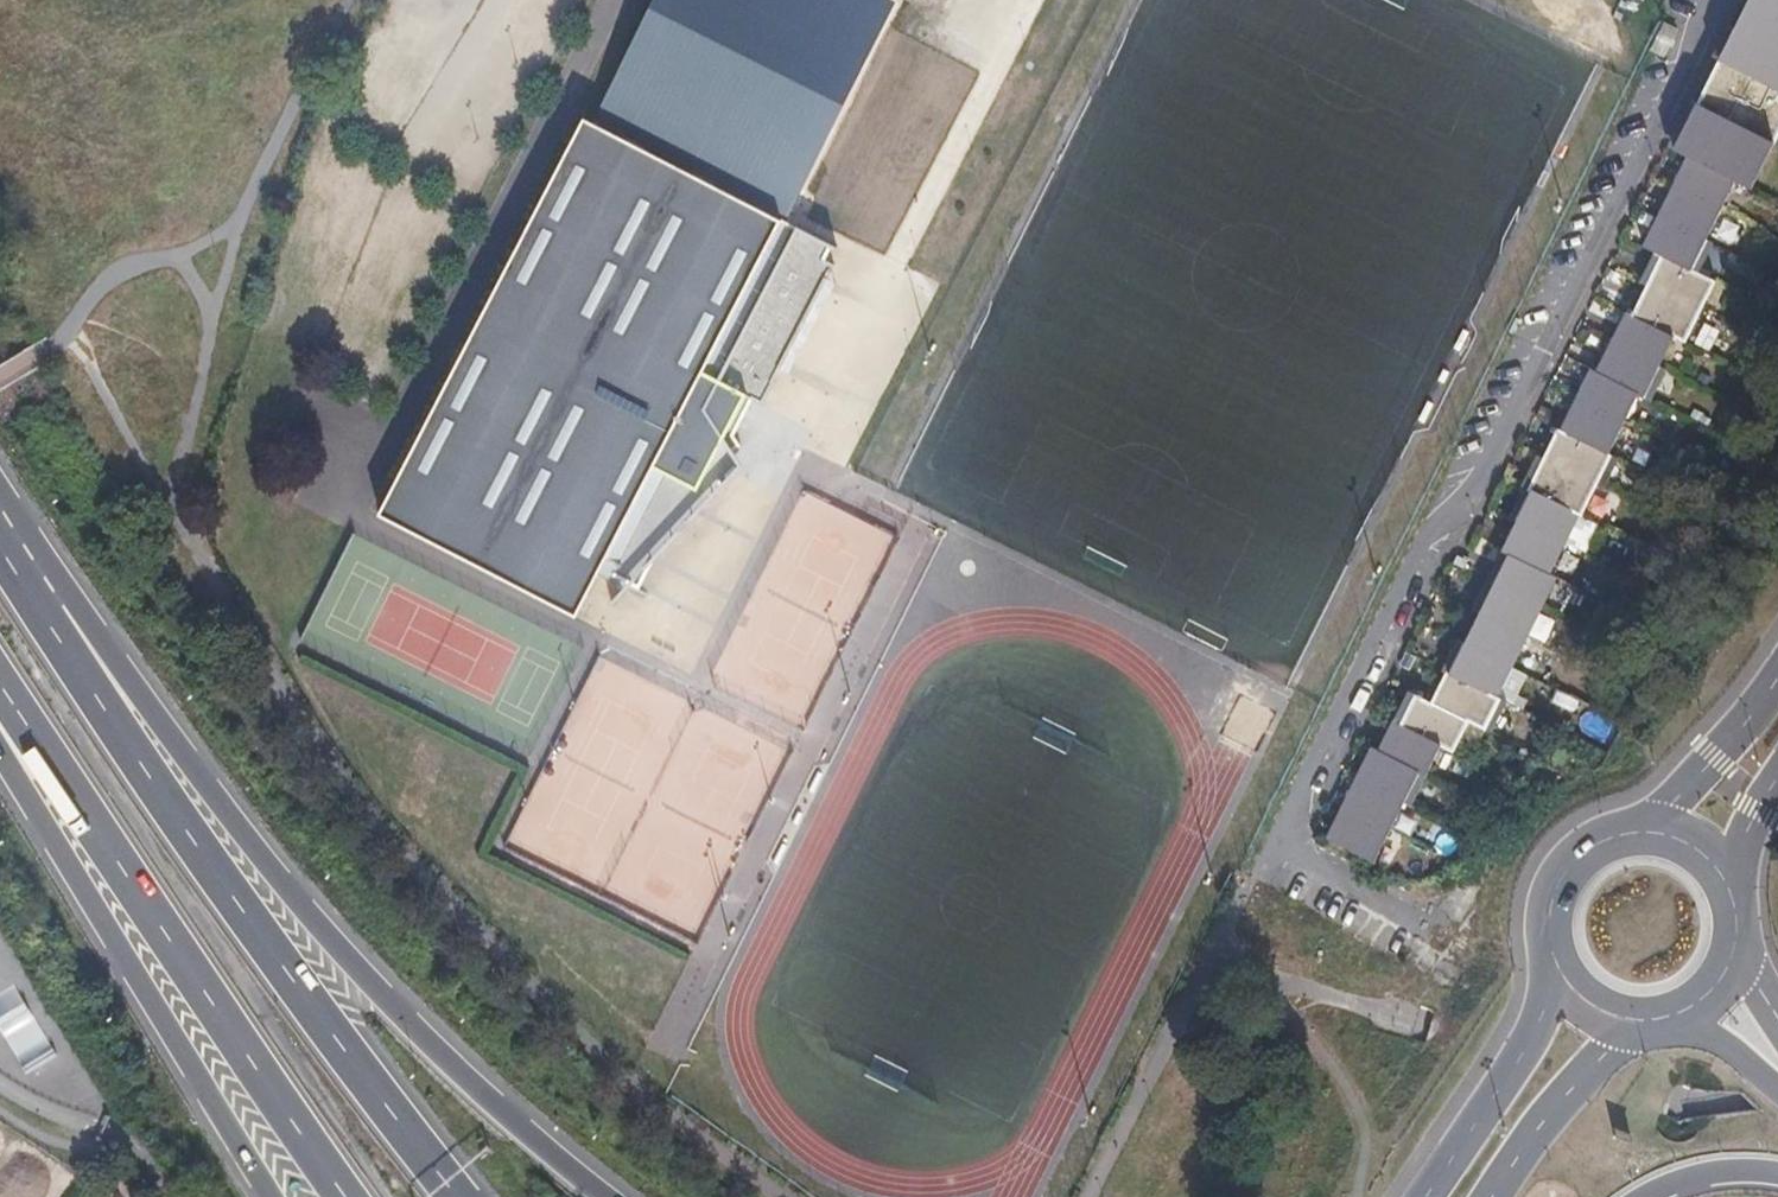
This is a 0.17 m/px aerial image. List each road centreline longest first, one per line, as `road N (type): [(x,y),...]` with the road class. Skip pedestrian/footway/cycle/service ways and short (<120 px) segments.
road 1 (motorway): [(608,1196),(520,1125),(336,938),(0,539)]
road 2 (motorway): [(456,1196),(297,997),(0,549)]
road 3 (motorway): [(0,679),(347,1196)]
road 4 (motorway): [(0,756),(267,1196)]
road 5 (primary): [(1553,977),(1530,1041),(1424,1196)]
road 6 (primary): [(1494,1196),(1535,1130),(1586,1070),(1654,1027)]
road 7 (primary): [(1649,827),(1589,841),(1565,861),(1540,917),(1553,977)]
road 8 (primary): [(1777,667),(1682,796),(1649,827)]
road 9 (residential): [(1649,1196),(1692,1177),(1777,1176)]

